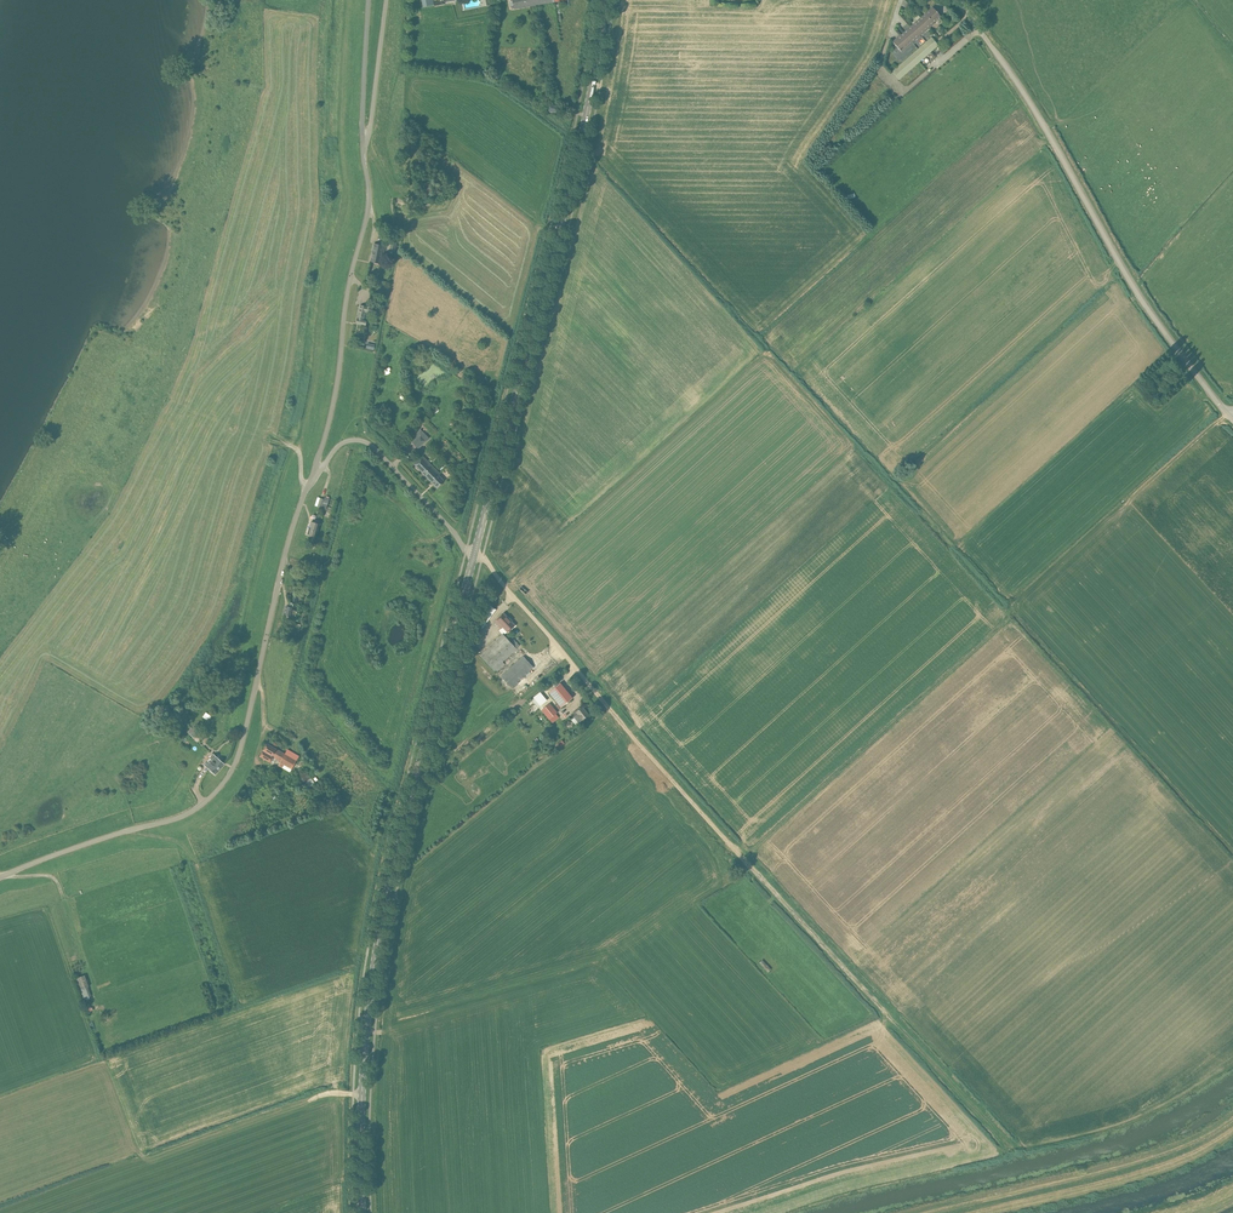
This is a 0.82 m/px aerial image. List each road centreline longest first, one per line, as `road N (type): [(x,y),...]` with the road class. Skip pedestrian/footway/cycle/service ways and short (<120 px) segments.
road 1 (secondary): [(363,1212),(372,976),(390,877),(475,553)]
road 2 (track): [(1008,1144),(609,704)]
road 3 (secondary): [(475,553),(582,136),(605,0)]
road 4 (unclassified): [(0,877),(183,816),(226,779),(312,476)]
road 5 (tertiary): [(1229,414),(1172,344),(1024,92),(955,0)]
road 6 (unclassified): [(312,476),(368,212),(363,142)]
road 7 (track): [(945,1212),(1134,1165),(1232,1113)]
road 8 (track): [(1229,414),(1006,611)]
road 9 (unclassified): [(475,553),(368,443),(343,443),(312,476)]
road 10 (unclassified): [(609,704),(475,553)]
road 11 (unclassified): [(387,0),(363,142)]
road 12 (unclassified): [(363,142),(368,0)]

